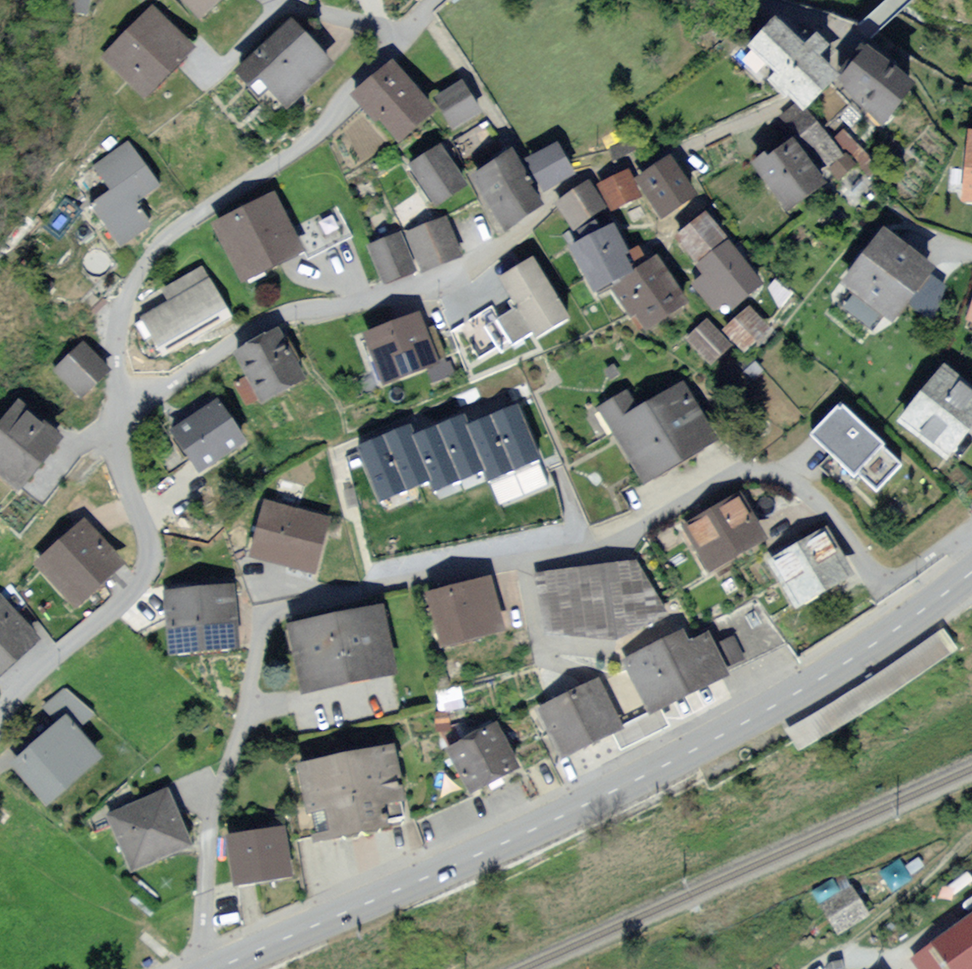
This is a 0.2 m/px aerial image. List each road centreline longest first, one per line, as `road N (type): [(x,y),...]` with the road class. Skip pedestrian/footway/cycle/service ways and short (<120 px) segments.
road 1 (residential): [(209,968),(204,900),(215,799),(262,626),(280,609),(602,543),(720,473),(757,470),(795,481),(815,499),(911,620)]
road 2 (residential): [(115,412),(276,318),(399,293),(464,270),(587,175),(772,112),(849,48)]
road 3 (primary): [(218,968),(649,774),(911,620)]
road 4 (residential): [(115,412),(118,331),(155,252),(198,214),(296,153),(326,126),(354,77),(436,0)]
road 5 (residential): [(0,717),(38,668),(144,580),(147,539),(121,475),(115,412)]
road 6 (track): [(837,953),(971,840)]

